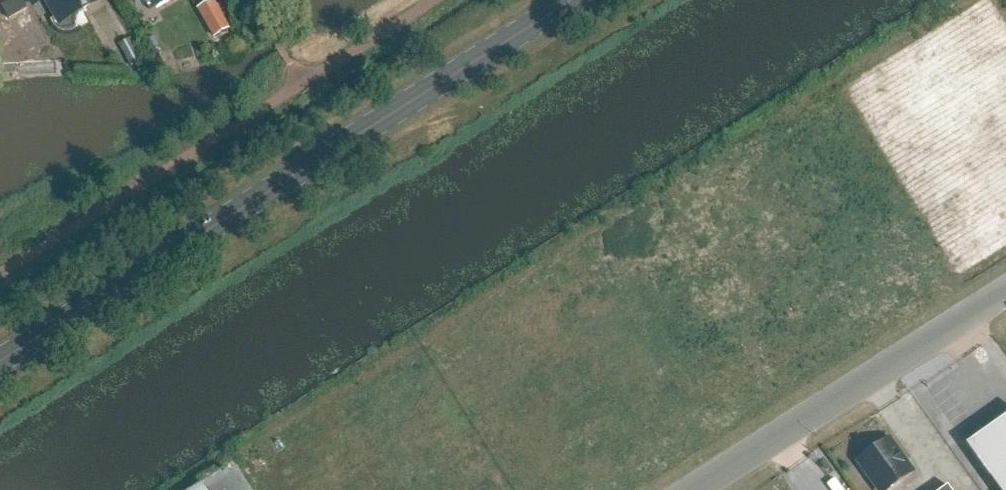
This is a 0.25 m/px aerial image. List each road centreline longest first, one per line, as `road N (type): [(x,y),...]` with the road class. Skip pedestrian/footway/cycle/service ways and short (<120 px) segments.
road 1 (primary): [(0,362),(573,0)]
road 2 (unclassified): [(700,489),(1005,295)]

